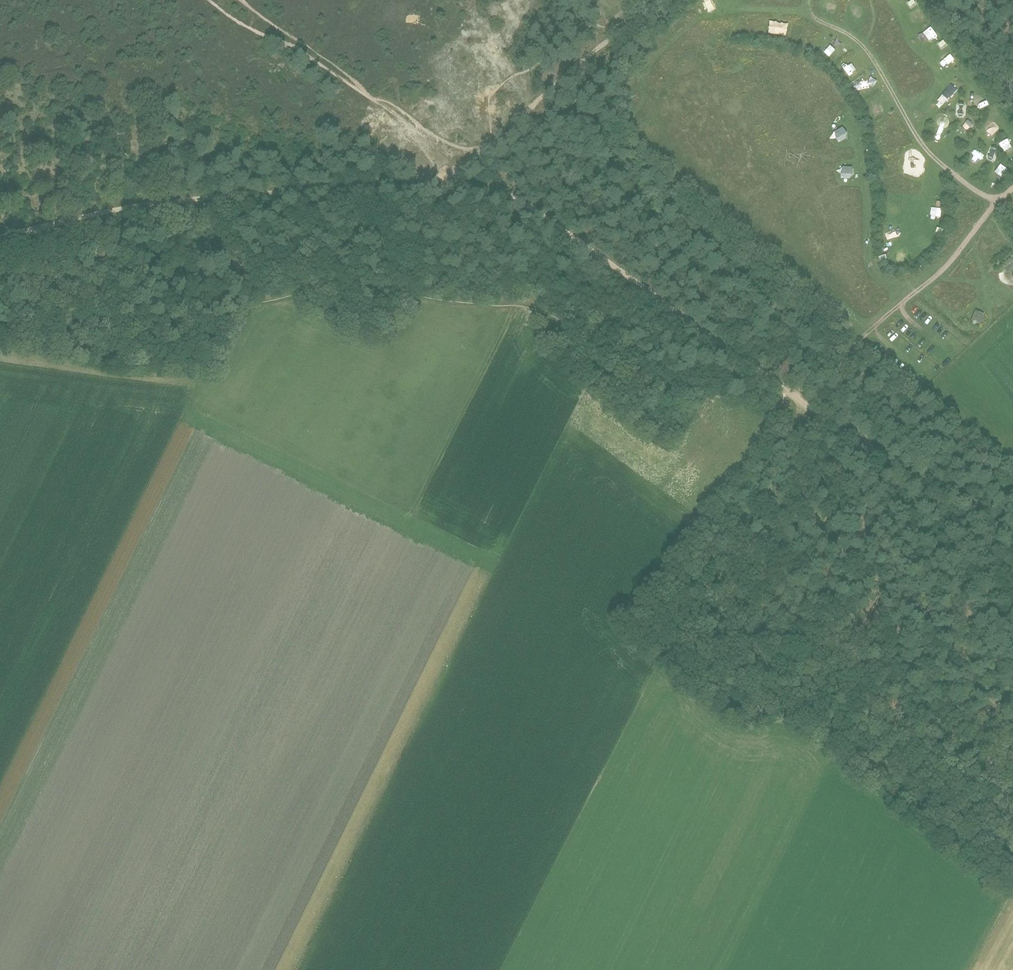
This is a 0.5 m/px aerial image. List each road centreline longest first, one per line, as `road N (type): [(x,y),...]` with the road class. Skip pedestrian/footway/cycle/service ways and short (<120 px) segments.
road 1 (track): [(0,235),(207,198),(451,184)]
road 2 (track): [(801,401),(854,344),(944,270),(1012,188)]
road 3 (track): [(781,387),(949,510),(1012,572)]
road 4 (track): [(687,319),(534,209),(492,190),(451,184)]
road 5 (track): [(999,200),(928,152),(870,54),(825,22)]
road 6 (track): [(490,141),(655,0)]

